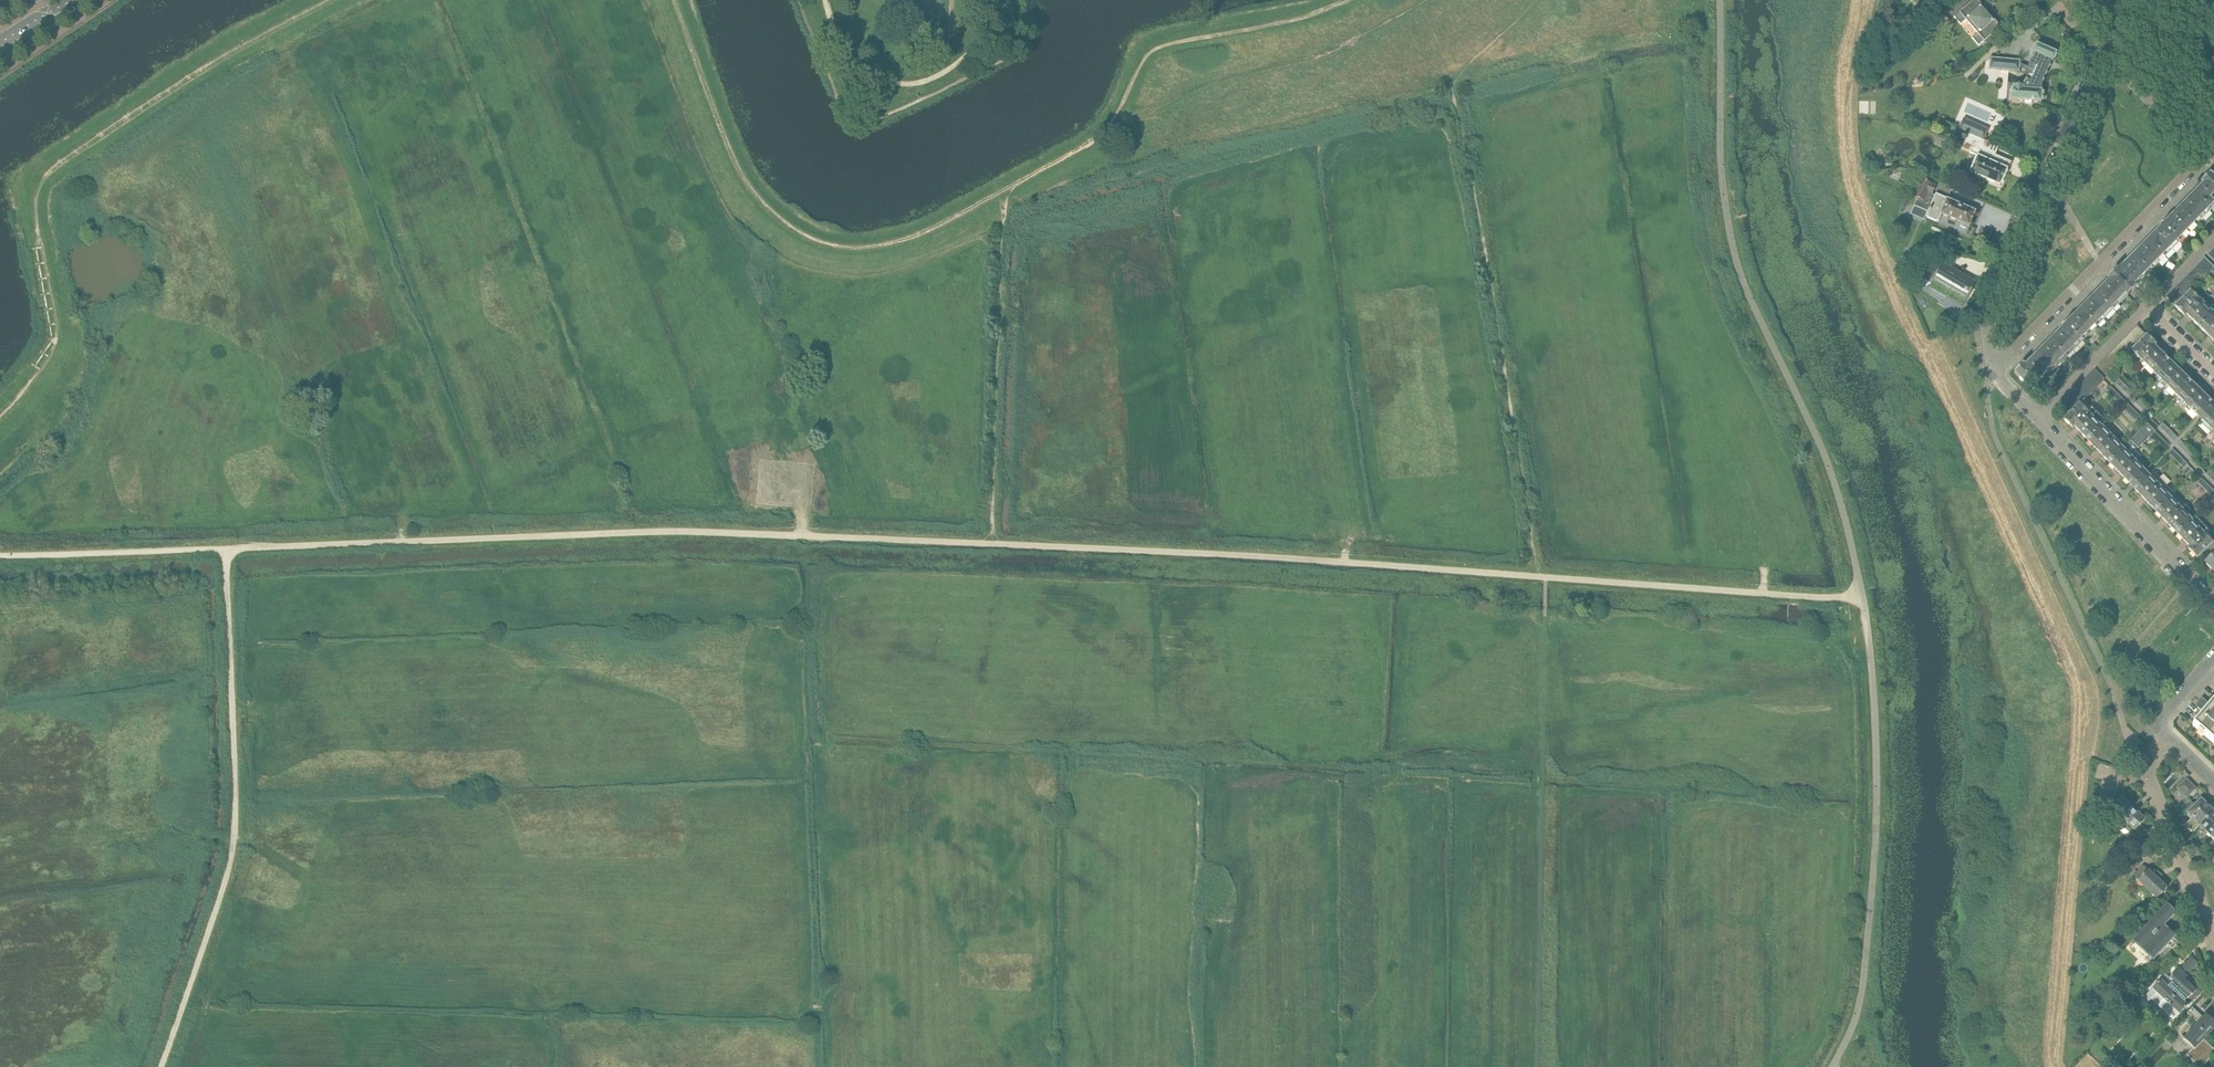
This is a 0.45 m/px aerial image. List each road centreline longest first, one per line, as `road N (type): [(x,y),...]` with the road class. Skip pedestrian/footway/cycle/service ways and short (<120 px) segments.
road 1 (residential): [(1993,362),(1987,313),(2111,34)]
road 2 (residential): [(2213,602),(2036,418),(1993,362)]
road 3 (residential): [(2209,917),(2148,771),(2167,734)]
road 4 (residential): [(2213,371),(2100,262)]
road 5 (residential): [(2100,262),(2209,152)]
road 6 (residential): [(1993,362),(2100,262)]
road 7 (tertiary): [(2213,133),(2111,34)]

